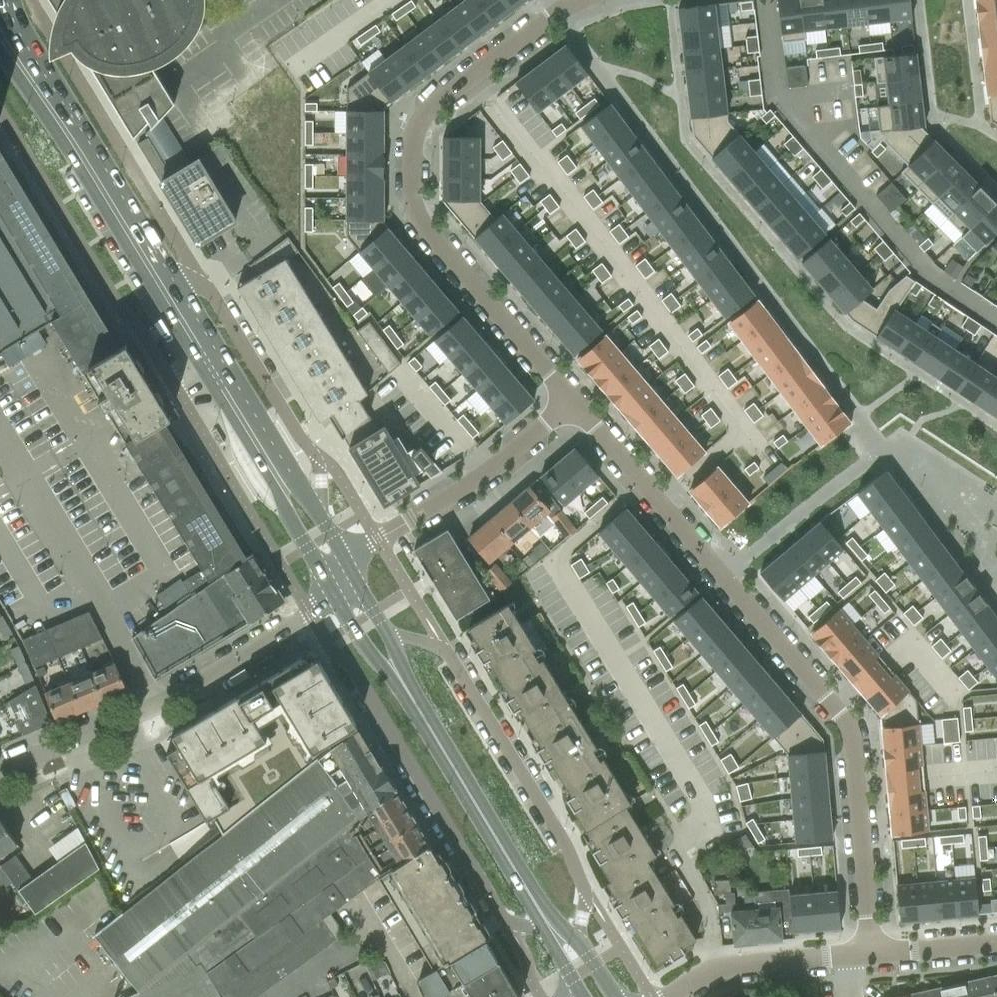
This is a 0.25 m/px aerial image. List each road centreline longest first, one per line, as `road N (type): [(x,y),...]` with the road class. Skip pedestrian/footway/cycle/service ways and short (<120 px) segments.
road 1 (residential): [(568,401),(846,723),(871,954)]
road 2 (residential): [(578,0),(424,112),(413,135),(419,223),(568,401)]
road 3 (residential): [(309,614),(349,664),(503,921),(545,933)]
road 4 (residential): [(576,939),(588,894),(566,845),(445,649),(390,640)]
road 5 (residential): [(309,614),(150,707),(0,771)]
road 6 (residential): [(320,519),(314,453),(209,292),(151,263)]
road 7 (secondary): [(543,918),(398,679)]
road 8 (residential): [(349,569),(378,541),(487,473),(568,401)]
road 9 (secondary): [(151,263),(17,57)]
road 10 (secondary): [(262,447),(151,263)]
road 11 (residential): [(669,996),(743,964),(871,954)]
road 12 (secondary): [(262,447),(264,470),(336,595)]
road 13 (residential): [(871,954),(996,943)]

